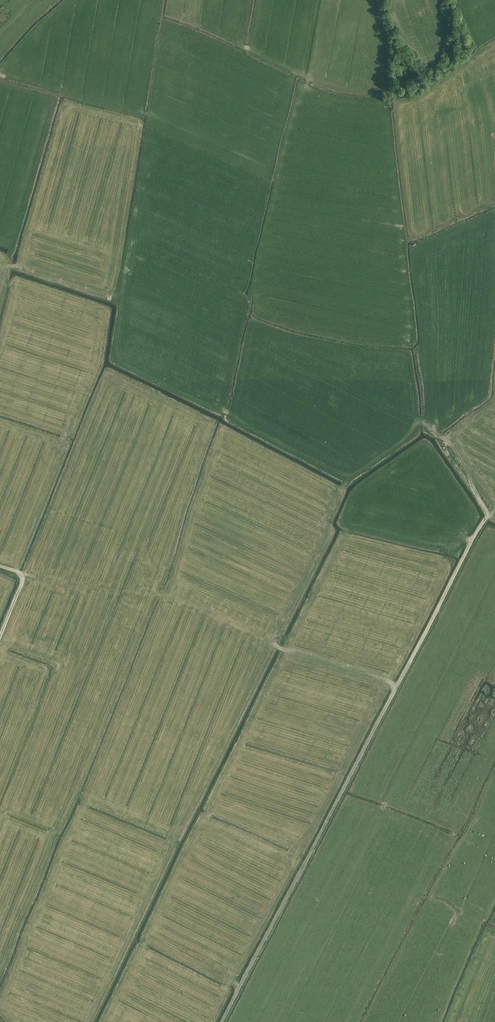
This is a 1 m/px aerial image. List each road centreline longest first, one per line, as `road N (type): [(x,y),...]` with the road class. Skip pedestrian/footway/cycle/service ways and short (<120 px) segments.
road 1 (track): [(226,1021),(486,519),(494,418)]

